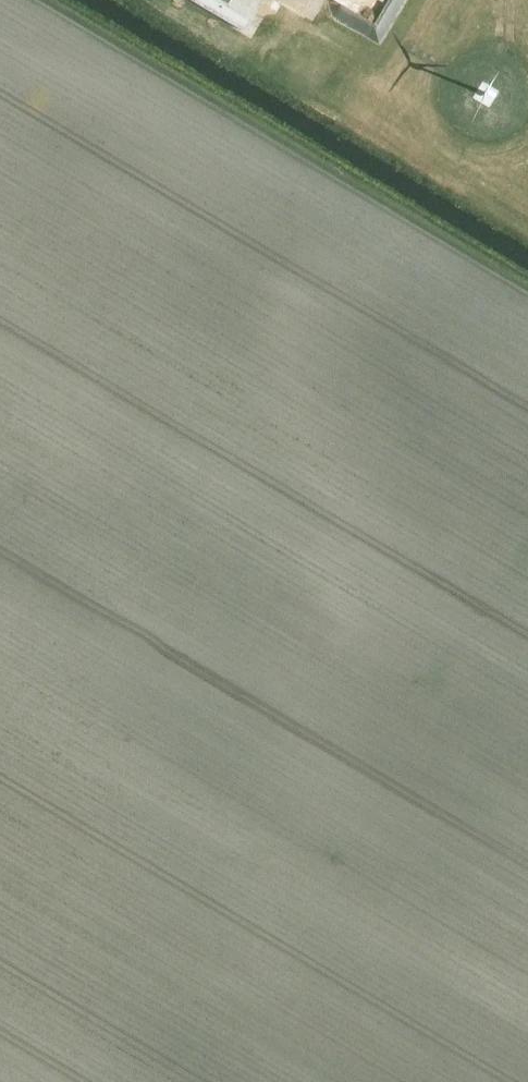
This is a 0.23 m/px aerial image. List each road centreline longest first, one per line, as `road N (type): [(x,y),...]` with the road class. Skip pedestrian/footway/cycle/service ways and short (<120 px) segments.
road 1 (track): [(51,0),(527,287)]

